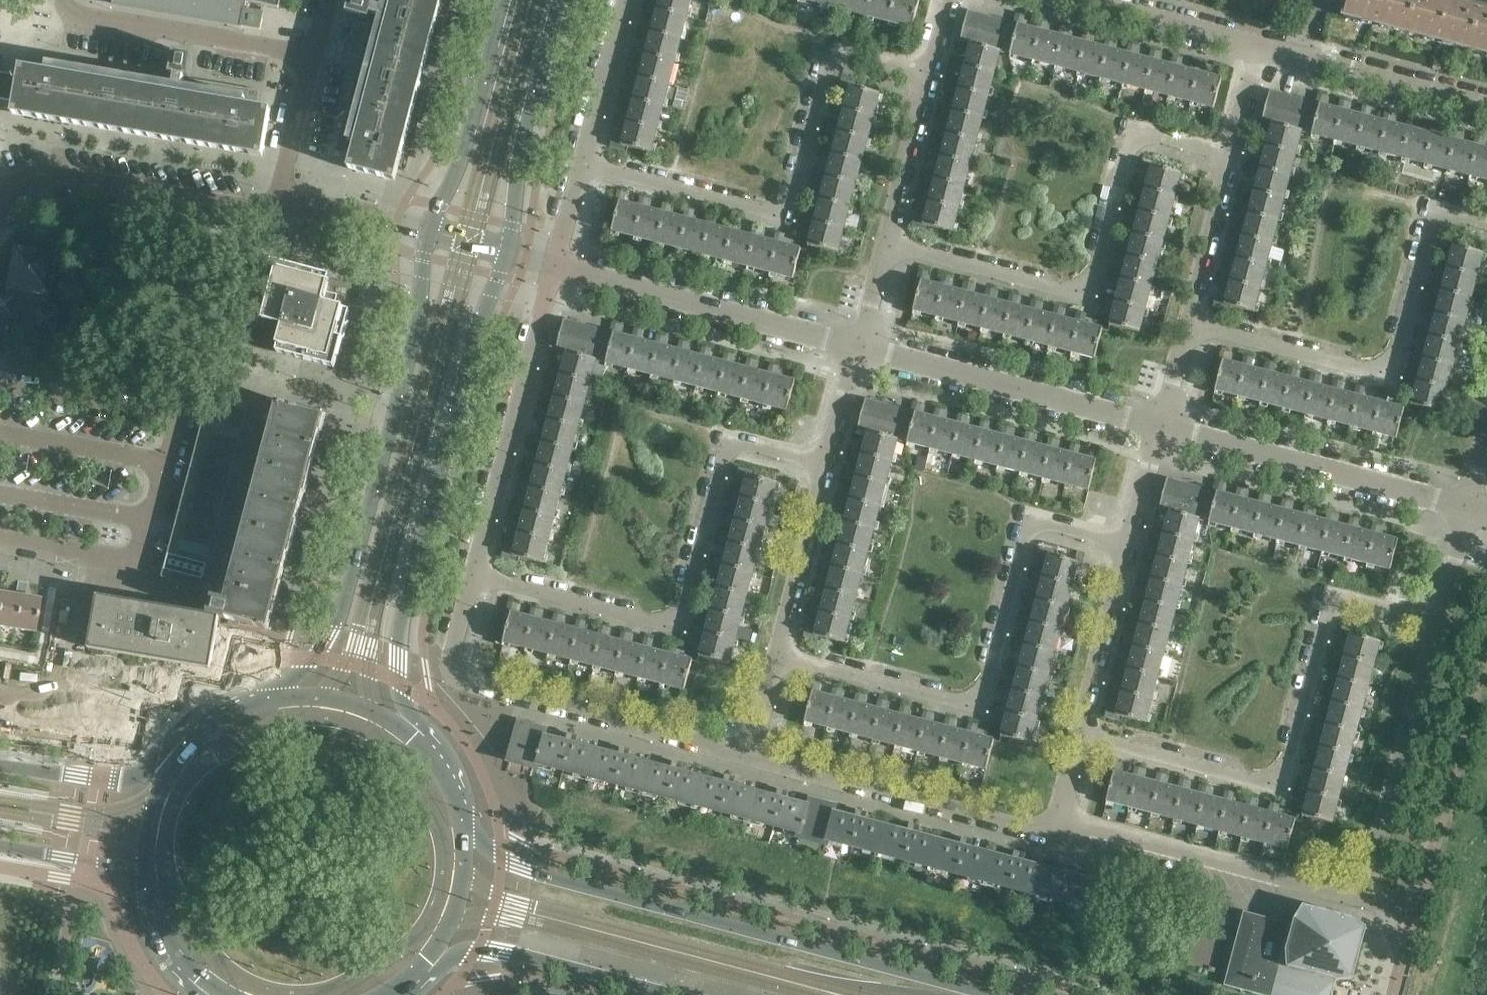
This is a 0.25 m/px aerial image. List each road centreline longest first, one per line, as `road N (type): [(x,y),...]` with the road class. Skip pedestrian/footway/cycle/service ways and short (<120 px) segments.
road 1 (secondary): [(991,994),(518,869),(468,830)]
road 2 (residential): [(0,534),(132,558),(276,205)]
road 3 (secondary): [(424,738),(401,685),(399,627),(477,329),(508,251)]
road 4 (residential): [(1082,737),(1284,785),(1338,601),(1437,630)]
road 5 (residential): [(473,572),(675,626),(724,454),(738,439),(830,458)]
road 6 (secondary): [(429,231),(417,327),(335,626),(314,659),(272,695)]
road 7 (residential): [(779,659),(967,704),(985,697),(1031,526),(1042,519),(1134,542)]
road 8 (residential): [(579,165),(785,220),(837,52),(932,77)]
road 9 (residential): [(887,247),(1088,302),(1139,132),(1235,155)]
road 10 (residential): [(1192,323),(1389,376),(1438,207),(1486,219)]
road 11 (residential): [(753,757),(465,680),(451,651),(473,572)]
road 12 (residential): [(1060,818),(1036,830),(753,757)]
road 13 (residential): [(473,572),(553,264)]
road 14 (residential): [(553,264),(860,347)]
road 15 (residential): [(860,347),(1165,429)]
road 16 (residential): [(1365,898),(1060,818)]
road 17 (residential): [(1165,429),(1469,511)]
road 18 (residential): [(0,191),(32,155),(276,205)]
road 19 (residential): [(325,68),(66,21),(61,0)]
road 20 (residential): [(1365,898),(1437,630)]
road 21 (secondary): [(424,971),(469,951),(501,950),(671,994)]
road 22 (secondary): [(508,251),(523,140),(560,0)]
road 23 (secondary): [(504,0),(464,147),(429,231)]
road 24 (residential): [(1486,102),(1264,45)]
road 25 (residential): [(779,659),(830,458)]
road 26 (tertiary): [(188,734),(127,779),(0,765)]
road 27 (residential): [(1082,737),(1134,542)]
road 28 (residential): [(1264,45),(1085,0)]
road 29 (residential): [(887,247),(932,77)]
road 30 (residential): [(1192,323),(1235,155)]
road 31 (residential): [(579,165),(624,0)]
road 32 (secondary): [(424,738),(329,696),(272,695)]
road 33 (residential): [(276,205),(429,231)]
road 34 (secondary): [(188,734),(155,811),(147,879)]
road 35 (secondary): [(424,971),(452,921),(467,871),(468,830)]
road 36 (tertiary): [(0,847),(147,879)]
road 37 (residential): [(276,205),(325,68)]
road 38 (residential): [(1437,630),(1469,511)]

